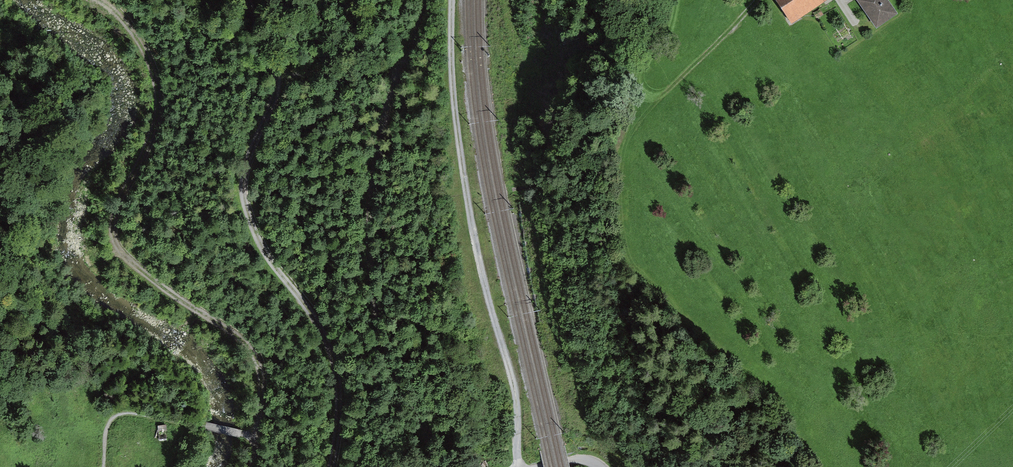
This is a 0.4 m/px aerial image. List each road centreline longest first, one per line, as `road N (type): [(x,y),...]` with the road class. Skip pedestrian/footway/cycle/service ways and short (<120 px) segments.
road 1 (track): [(90,0),(135,31),(159,91),(155,128),(116,217),(118,247),(255,354),(263,388),(258,437)]
road 2 (track): [(248,0),(277,64),(276,98),(245,163),(243,204),(273,264),(326,338),(341,404),(331,466)]
road 3 (track): [(424,0),(379,133),(368,251),(390,368),(418,411),(437,466)]
road 4 (track): [(518,466),(515,388),(482,275),(454,108),(452,0)]
road 5 (track): [(763,0),(661,97)]

